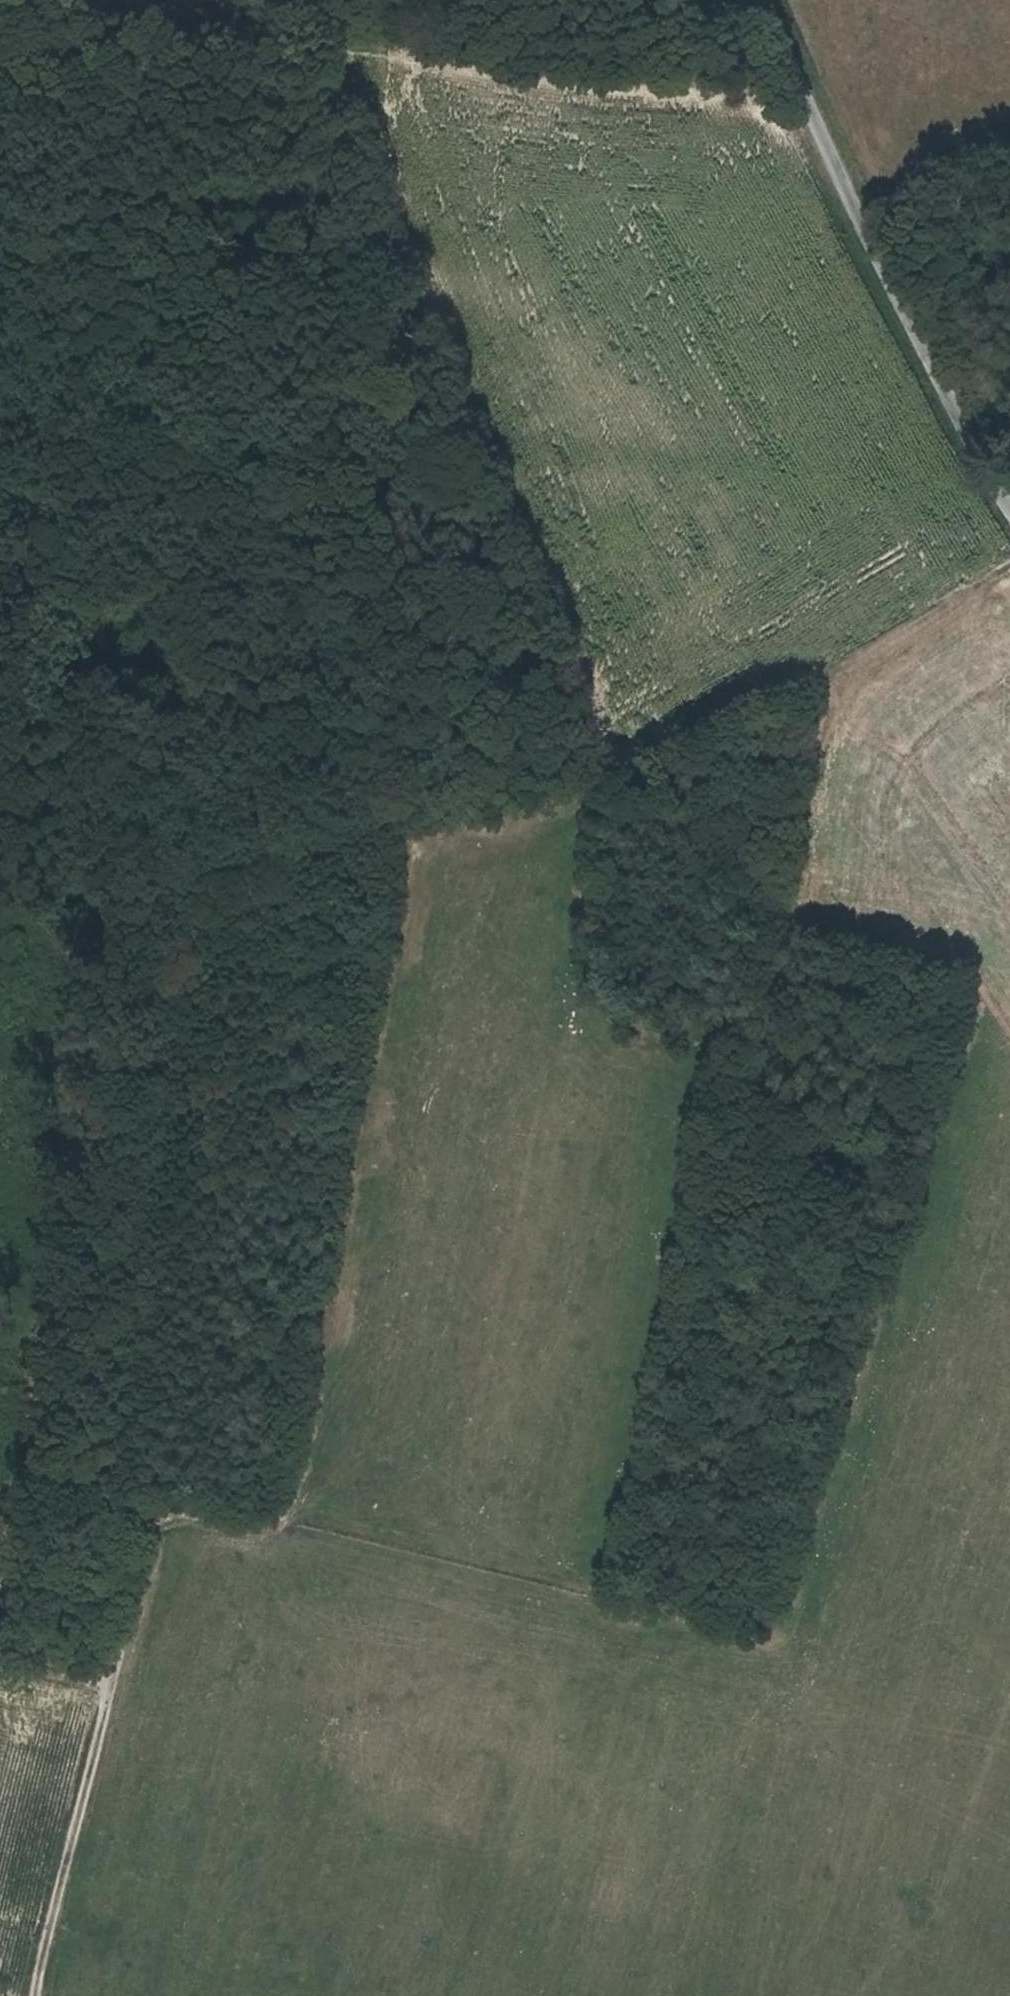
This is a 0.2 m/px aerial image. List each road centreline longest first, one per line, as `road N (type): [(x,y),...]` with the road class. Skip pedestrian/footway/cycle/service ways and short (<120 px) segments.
road 1 (unclassified): [(1009,502),(854,209),(772,0)]
road 2 (track): [(35,1995),(114,1697),(0,1655)]

